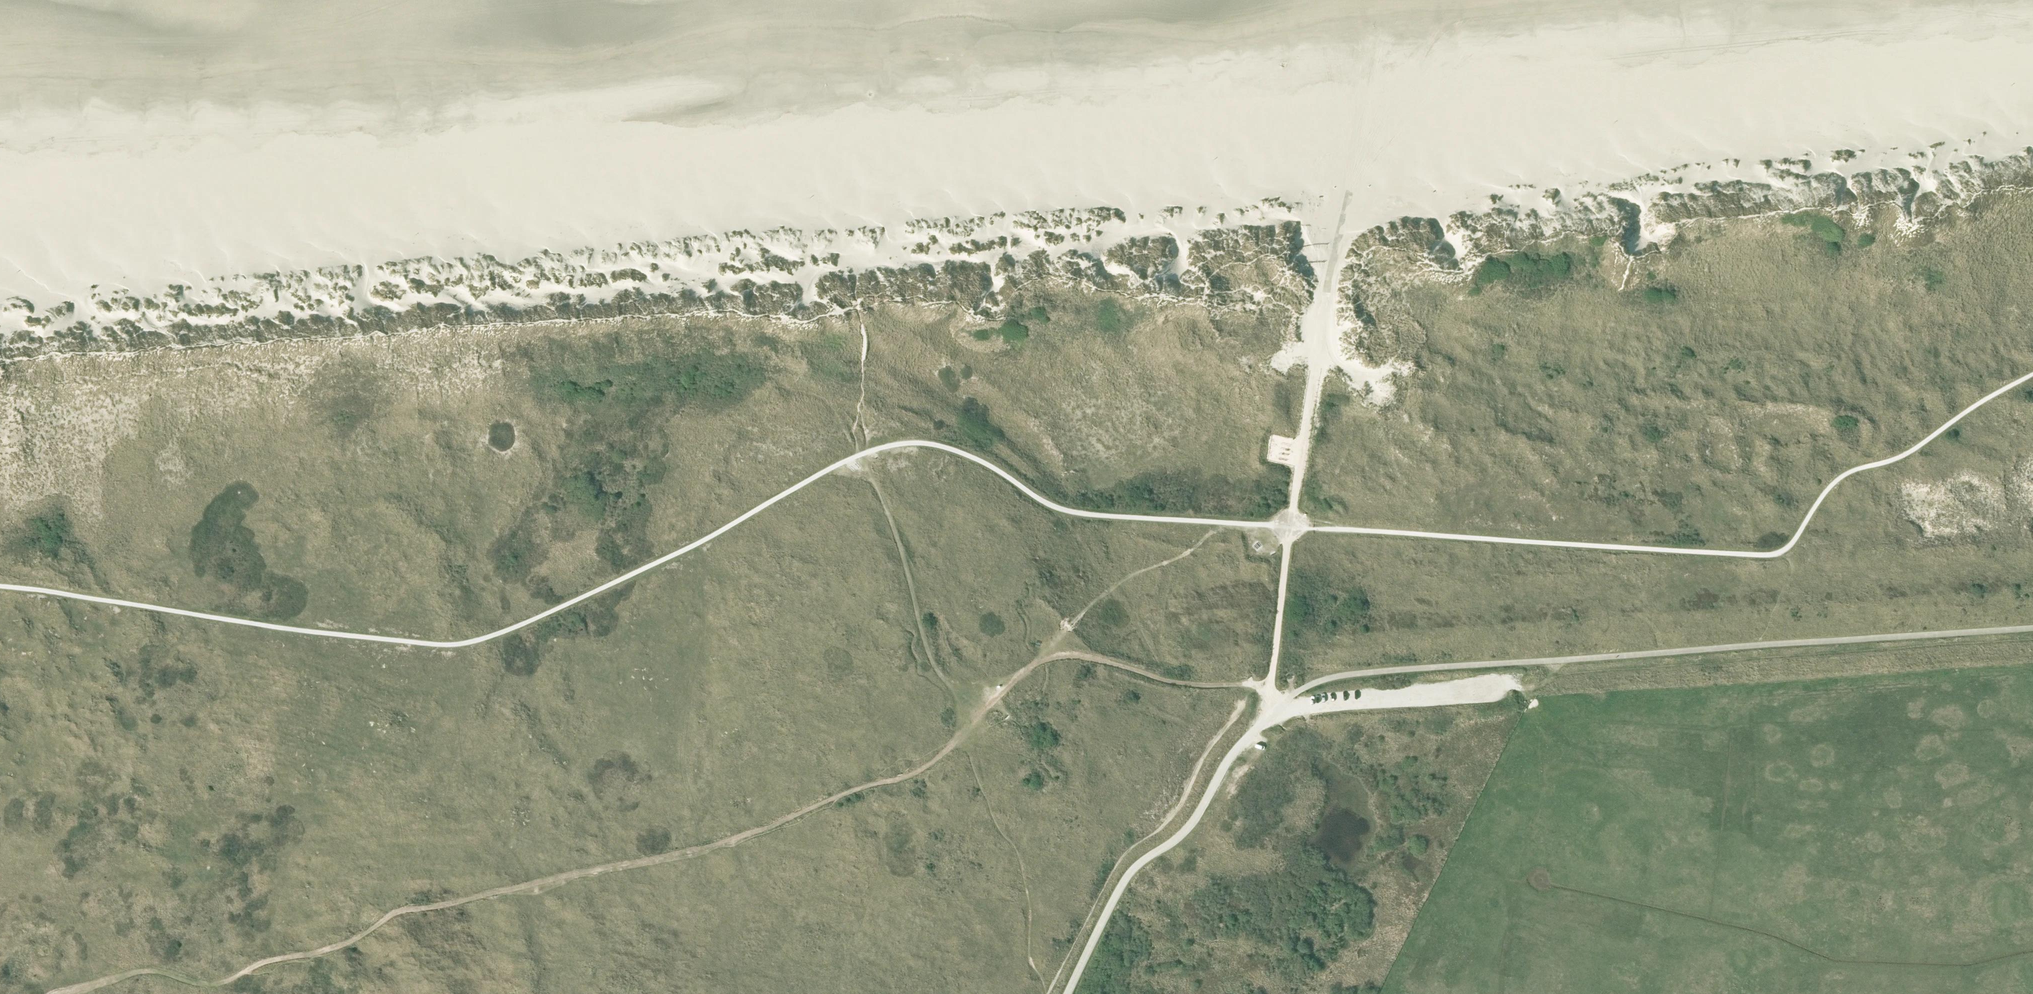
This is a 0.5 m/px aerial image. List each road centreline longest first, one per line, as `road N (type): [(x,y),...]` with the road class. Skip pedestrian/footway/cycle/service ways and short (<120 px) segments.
road 1 (track): [(1516,688),(1577,674),(2032,642)]
road 2 (unclassified): [(1064,993),(1123,877),(1184,829),(1270,708)]

